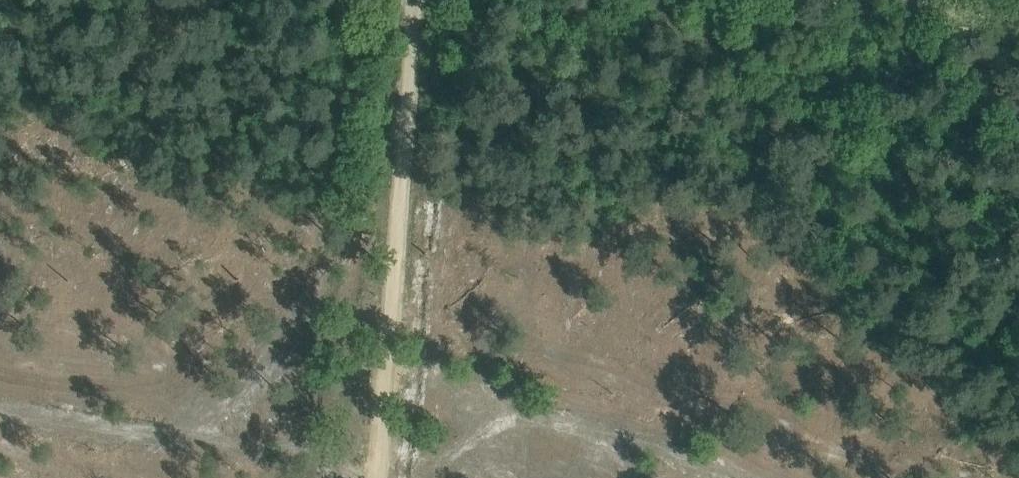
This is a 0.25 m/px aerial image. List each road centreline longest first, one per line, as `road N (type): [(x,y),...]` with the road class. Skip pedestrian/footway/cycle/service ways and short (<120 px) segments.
road 1 (track): [(419,0),(378,477)]
road 2 (track): [(880,0),(1018,28)]

